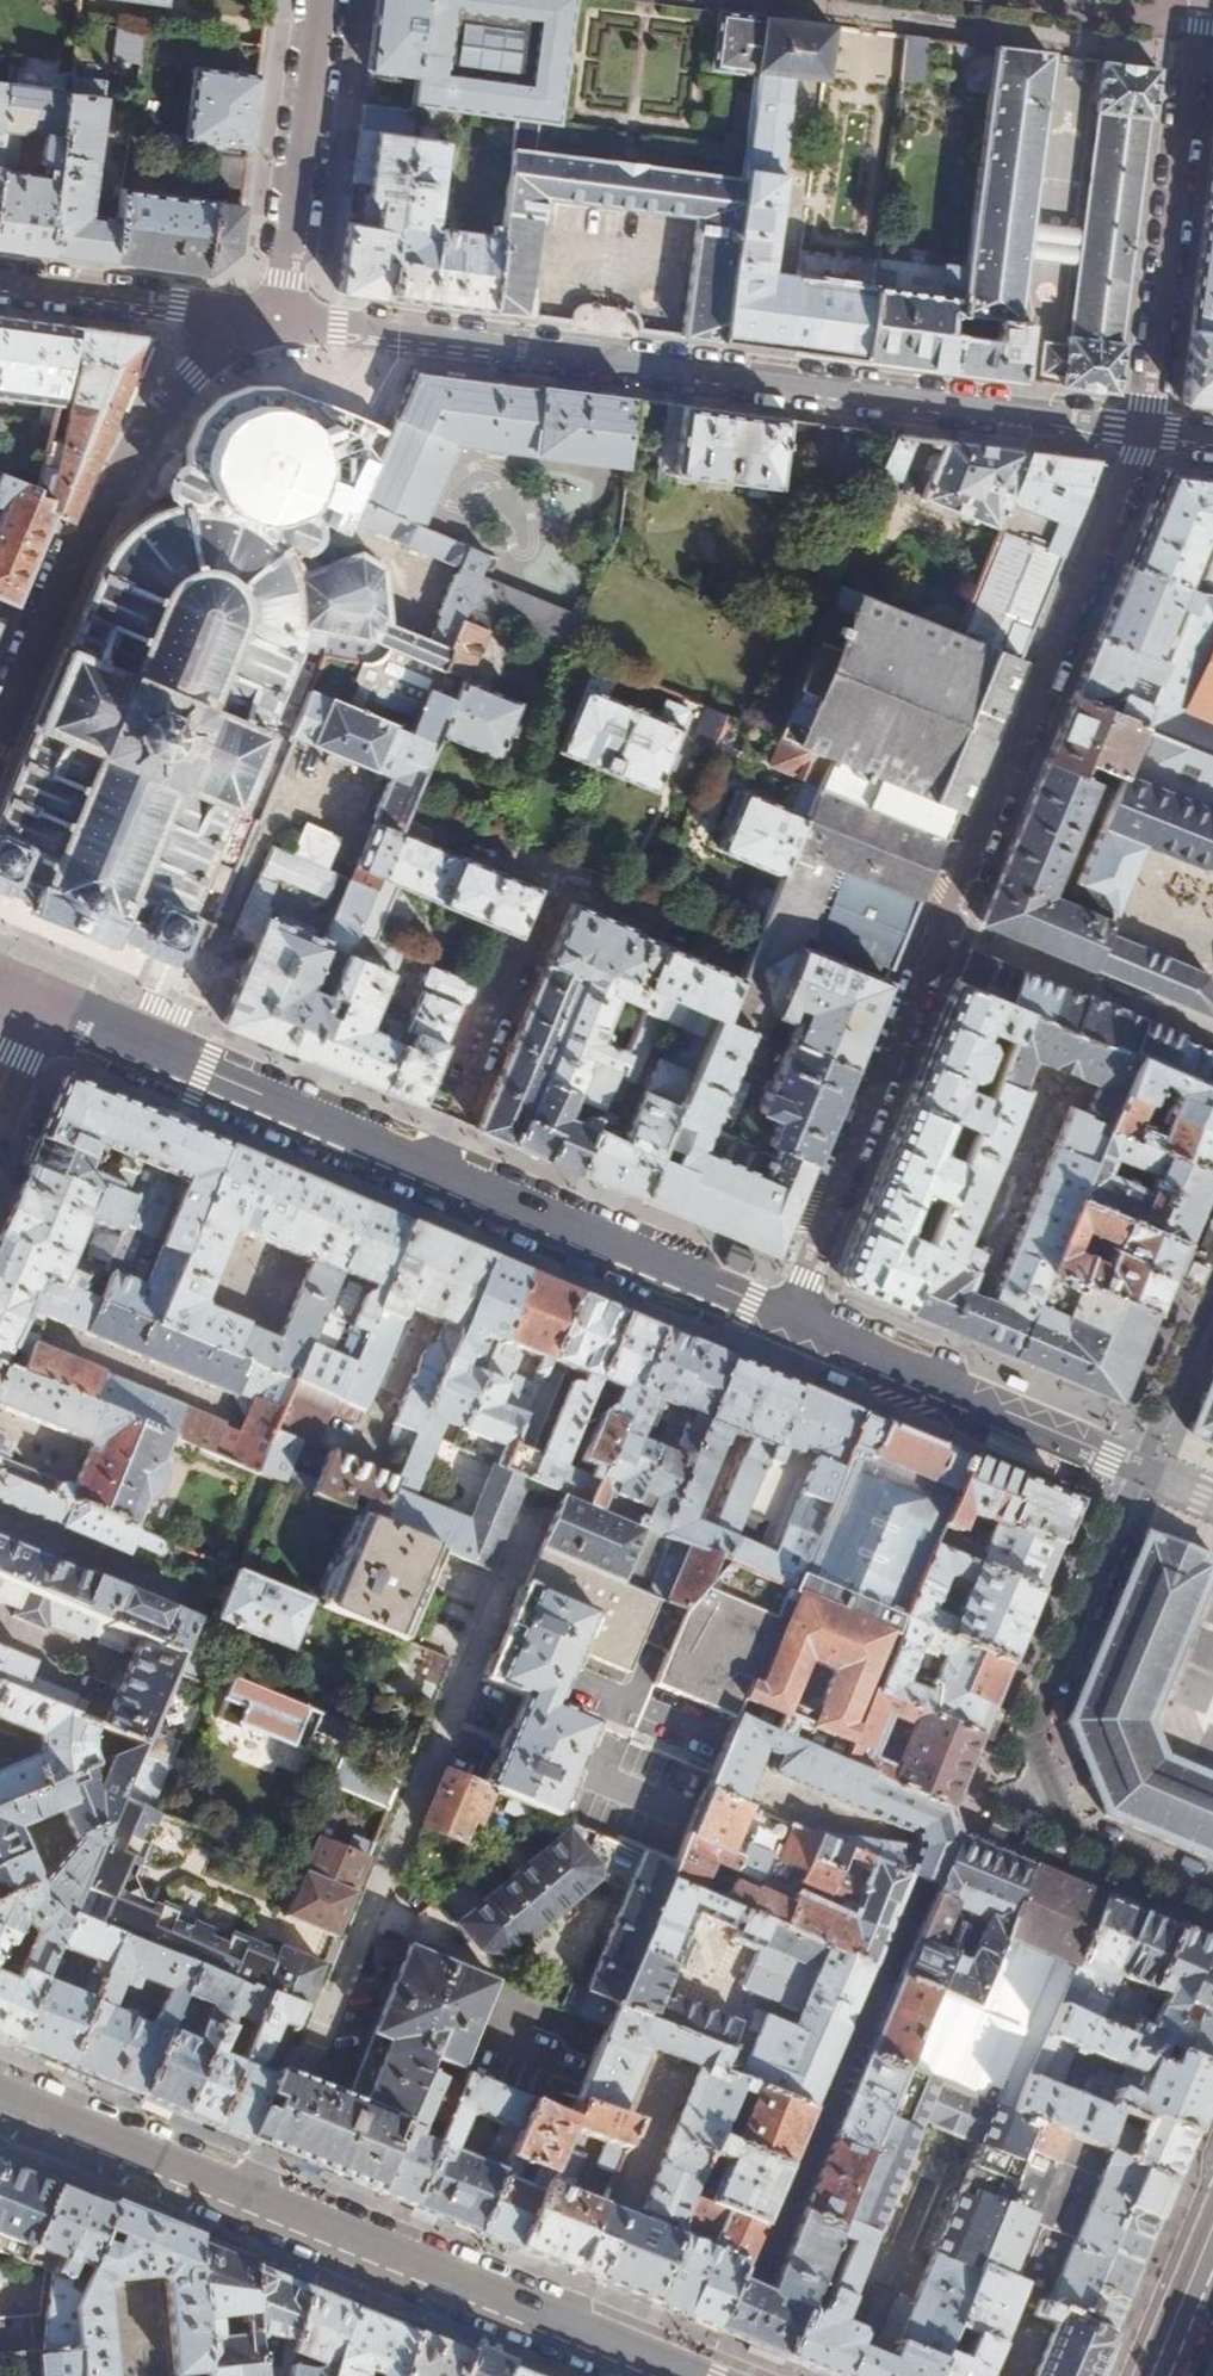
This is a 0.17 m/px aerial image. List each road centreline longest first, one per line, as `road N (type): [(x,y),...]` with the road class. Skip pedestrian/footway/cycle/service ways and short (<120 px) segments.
road 1 (residential): [(789,1322),(1136,431)]
road 2 (residential): [(1136,431),(277,316)]
road 3 (tertiary): [(37,1006),(789,1322)]
road 4 (residential): [(1138,1472),(1034,1735),(1072,1831),(1212,1892)]
road 5 (residential): [(277,316),(195,376),(124,459),(0,737)]
road 6 (tertiary): [(674,2375),(234,2202)]
road 7 (residential): [(286,2074),(468,1645)]
road 8 (residential): [(767,0),(1187,55)]
road 9 (tertiary): [(789,1322),(1138,1472)]
road 10 (residential): [(1136,431),(1173,208),(1187,55)]
road 11 (residential): [(277,316),(317,0)]
road 12 (residential): [(277,316),(0,285)]
road 13 (tertiary): [(234,2202),(0,2106)]
road 14 (residential): [(1212,1294),(1138,1472)]
road 15 (residential): [(468,1645),(535,1487)]
road 16 (residential): [(618,1711),(468,1645)]
road 17 (secondary): [(1156,2375),(1212,2240)]
road 18 (residential): [(234,2202),(286,2074)]

